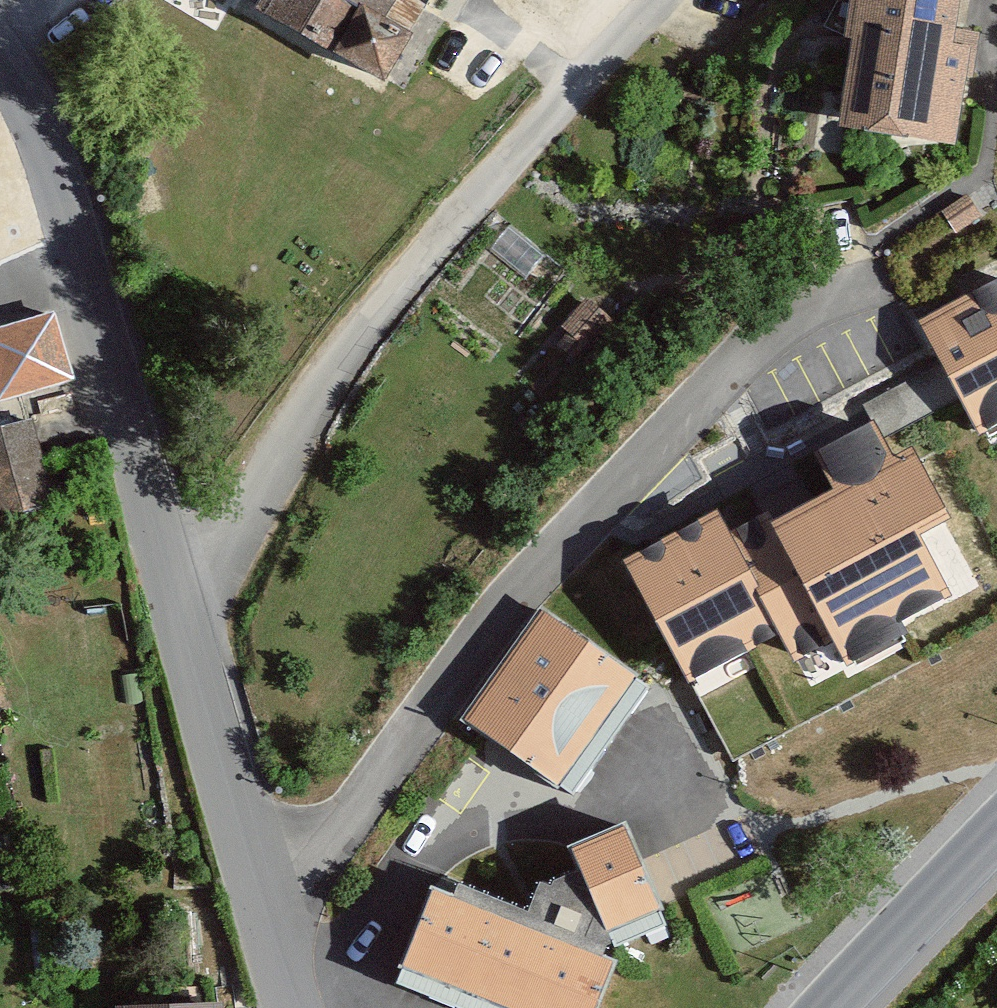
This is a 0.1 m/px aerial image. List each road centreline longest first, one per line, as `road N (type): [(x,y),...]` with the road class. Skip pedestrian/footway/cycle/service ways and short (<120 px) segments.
road 1 (residential): [(250,888),(338,834),(442,696),(728,380),(895,261)]
road 2 (residential): [(187,642),(356,347),(658,0)]
road 3 (residential): [(0,61),(76,249),(187,642)]
road 4 (residential): [(187,642),(250,888)]
road 5 (primary): [(996,839),(840,1007)]
road 6 (residential): [(250,888),(287,1007)]

